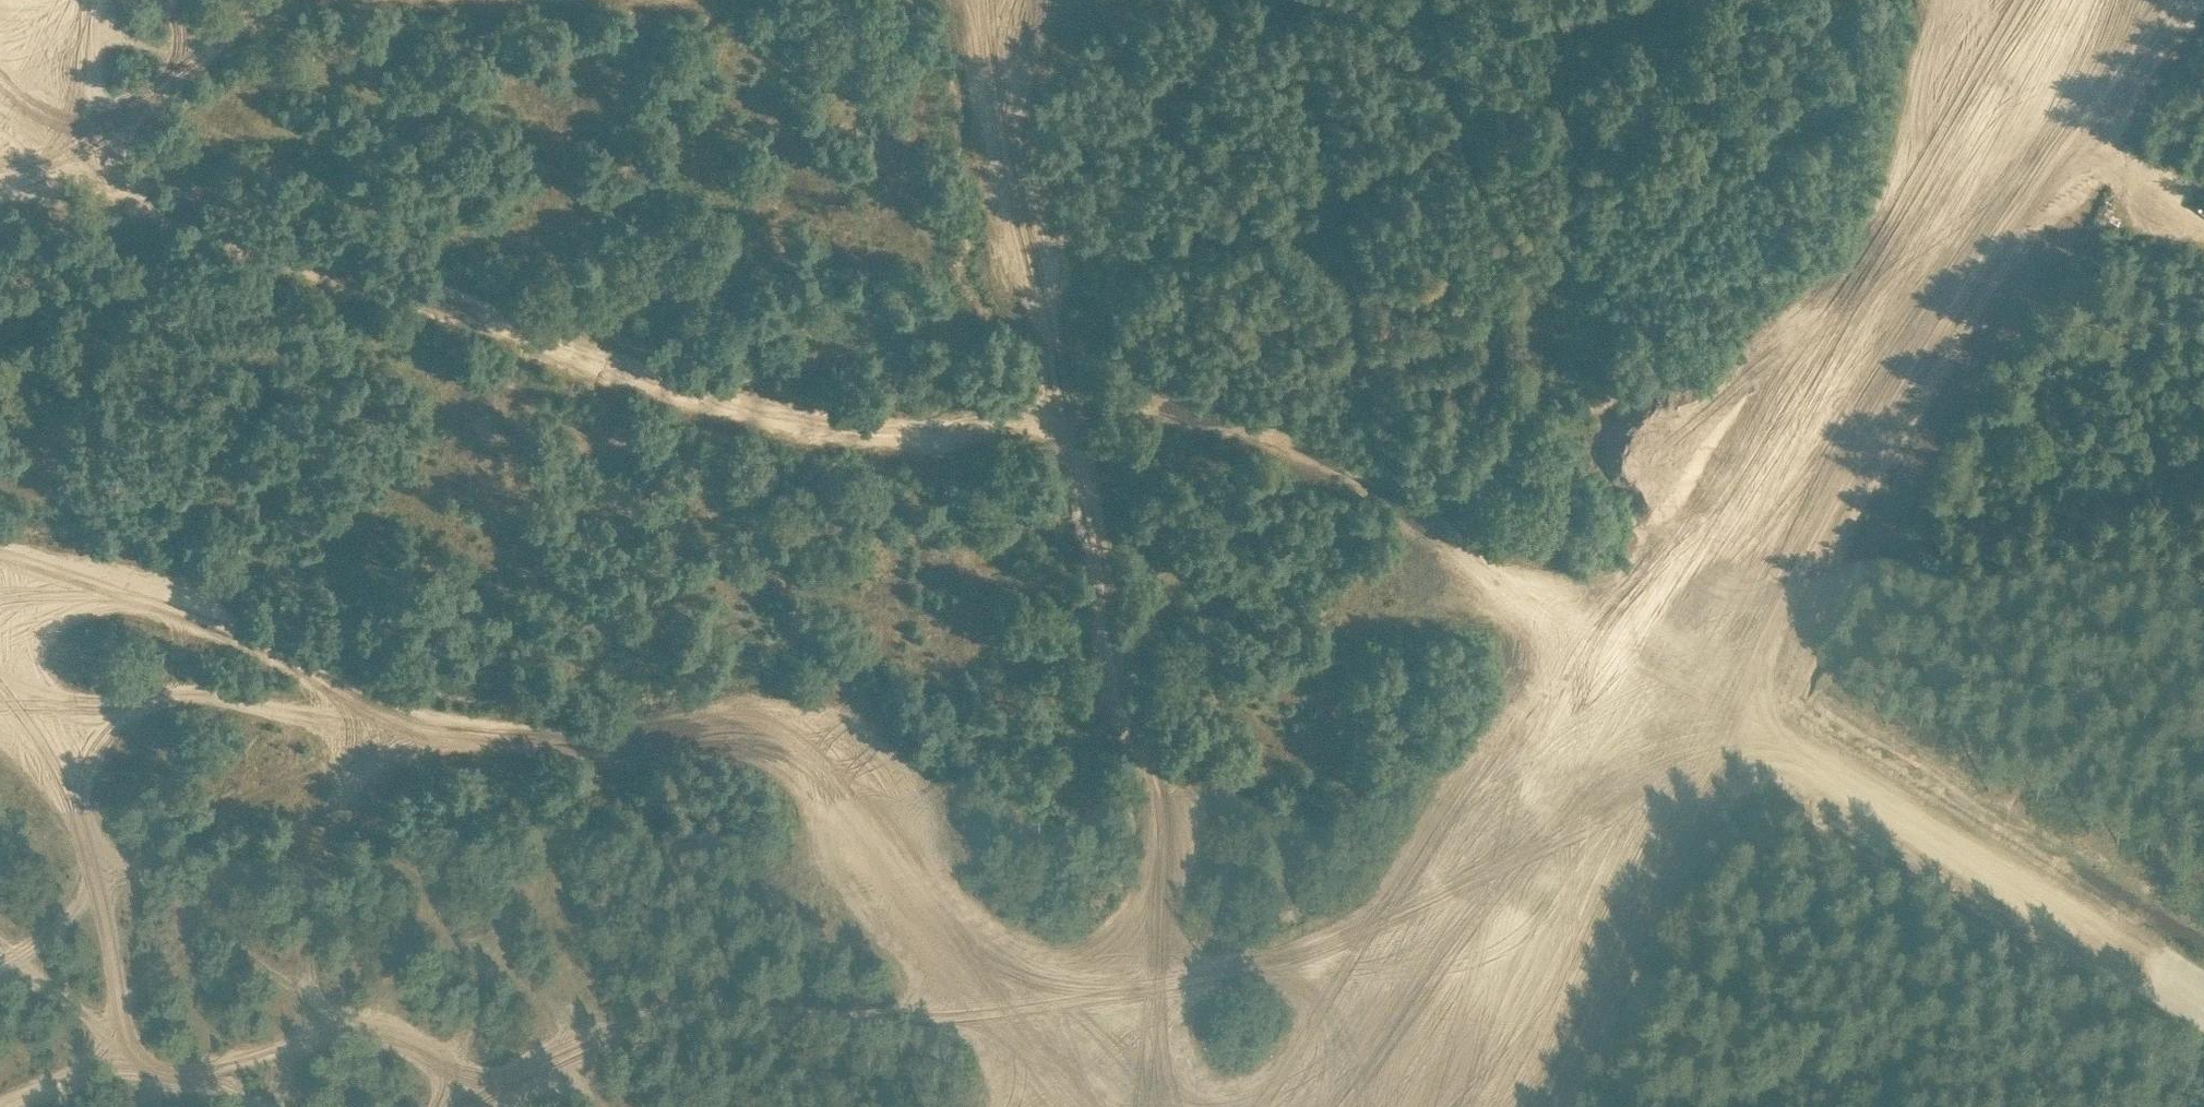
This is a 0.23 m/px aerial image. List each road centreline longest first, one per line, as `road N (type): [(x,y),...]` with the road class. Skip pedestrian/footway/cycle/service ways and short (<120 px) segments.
road 1 (track): [(2203,994),(1675,680),(1272,428),(1072,408),(851,437),(578,366),(109,174),(0,116)]
road 2 (track): [(1158,1106),(1013,968),(895,799),(722,740),(558,746),(393,710),(130,586),(0,541)]
road 3 (track): [(1405,972),(1356,933),(1239,964),(1175,931),(999,0)]
road 4 (track): [(2094,0),(1940,230),(1675,680),(1405,972)]
road 5 (track): [(2203,223),(2129,197),(2013,120)]
road 6 (track): [(1405,972),(1304,1106)]

